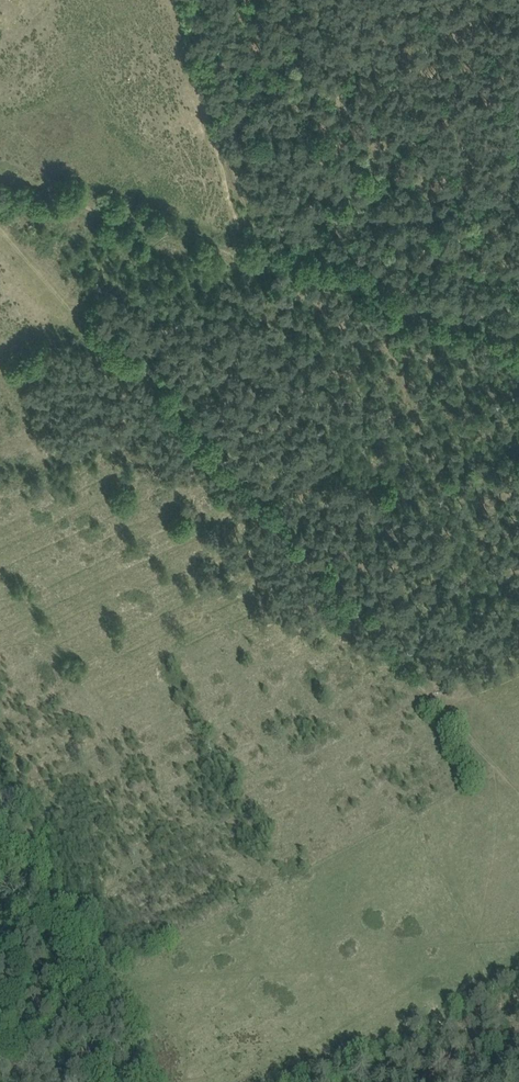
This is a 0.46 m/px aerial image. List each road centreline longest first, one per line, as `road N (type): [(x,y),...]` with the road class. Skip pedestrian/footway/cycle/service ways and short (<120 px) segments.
road 1 (track): [(0,213),(518,797)]
road 2 (track): [(0,179),(462,315),(518,299)]
road 3 (track): [(0,804),(106,950),(99,972)]

